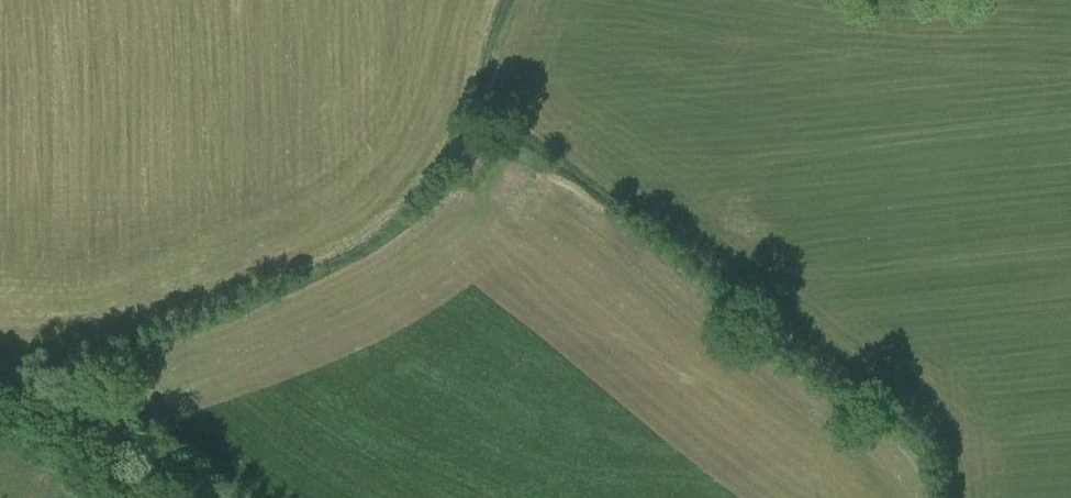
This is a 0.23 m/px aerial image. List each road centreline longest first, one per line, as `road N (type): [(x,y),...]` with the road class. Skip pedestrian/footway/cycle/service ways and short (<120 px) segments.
road 1 (tertiary): [(204,497),(93,412),(0,368)]

